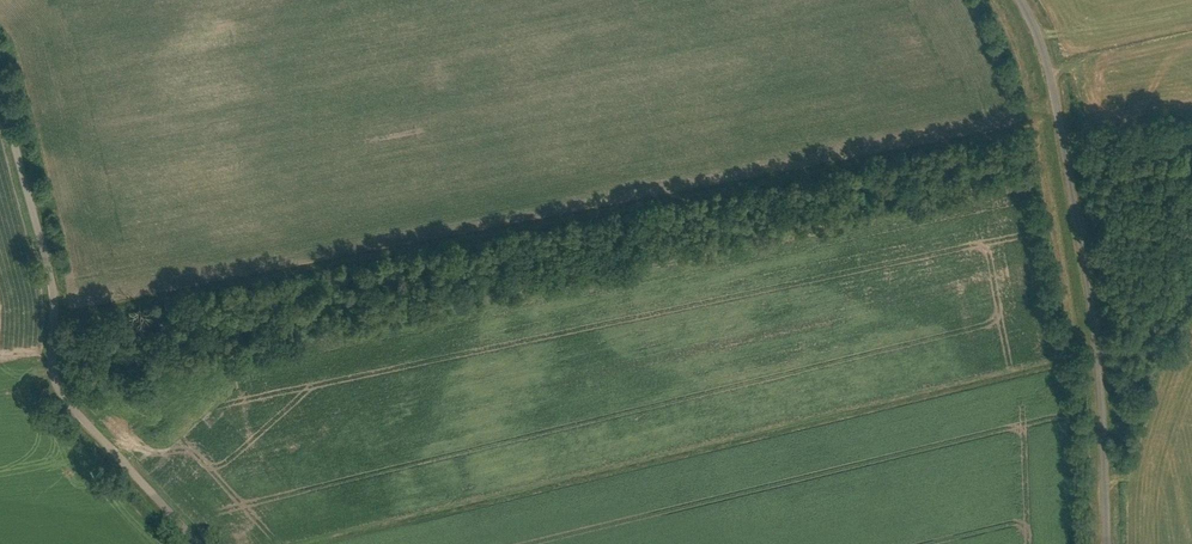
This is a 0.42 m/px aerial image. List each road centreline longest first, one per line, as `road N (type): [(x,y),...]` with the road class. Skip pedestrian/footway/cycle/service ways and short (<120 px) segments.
road 1 (unclassified): [(1106,543),(1094,330),(1054,98),(1020,0)]
road 2 (unclassified): [(201,543),(55,378),(54,288),(0,91)]
road 3 (track): [(1102,413),(1126,402),(1155,327),(1191,275)]
road 4 (track): [(1191,143),(1174,131),(1064,150)]

